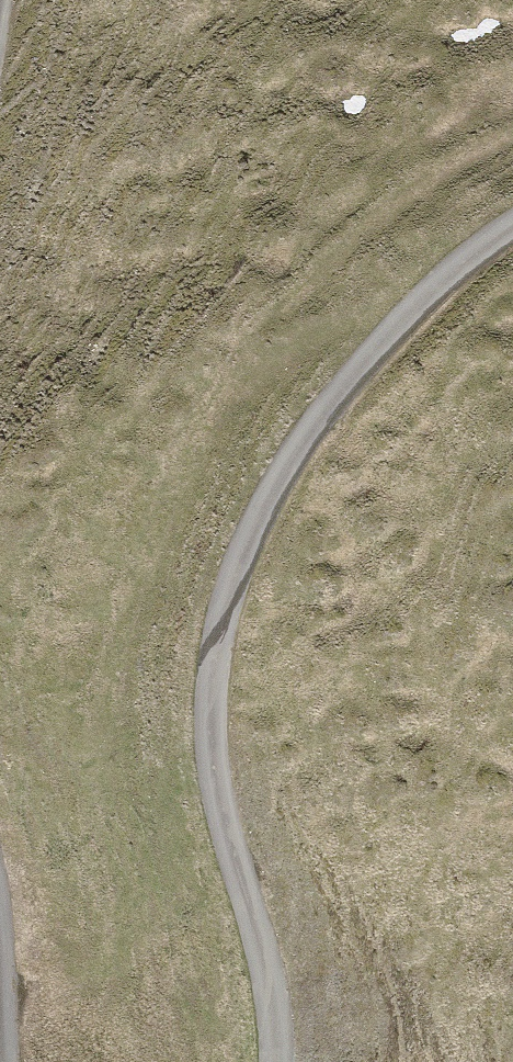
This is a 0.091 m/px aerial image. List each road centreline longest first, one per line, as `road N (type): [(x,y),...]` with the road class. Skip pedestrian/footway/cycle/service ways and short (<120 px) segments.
road 1 (track): [(280,1061),(266,962),(220,812),(216,769),(212,709),(235,586),(270,500),(323,415),(457,269),(512,230)]

